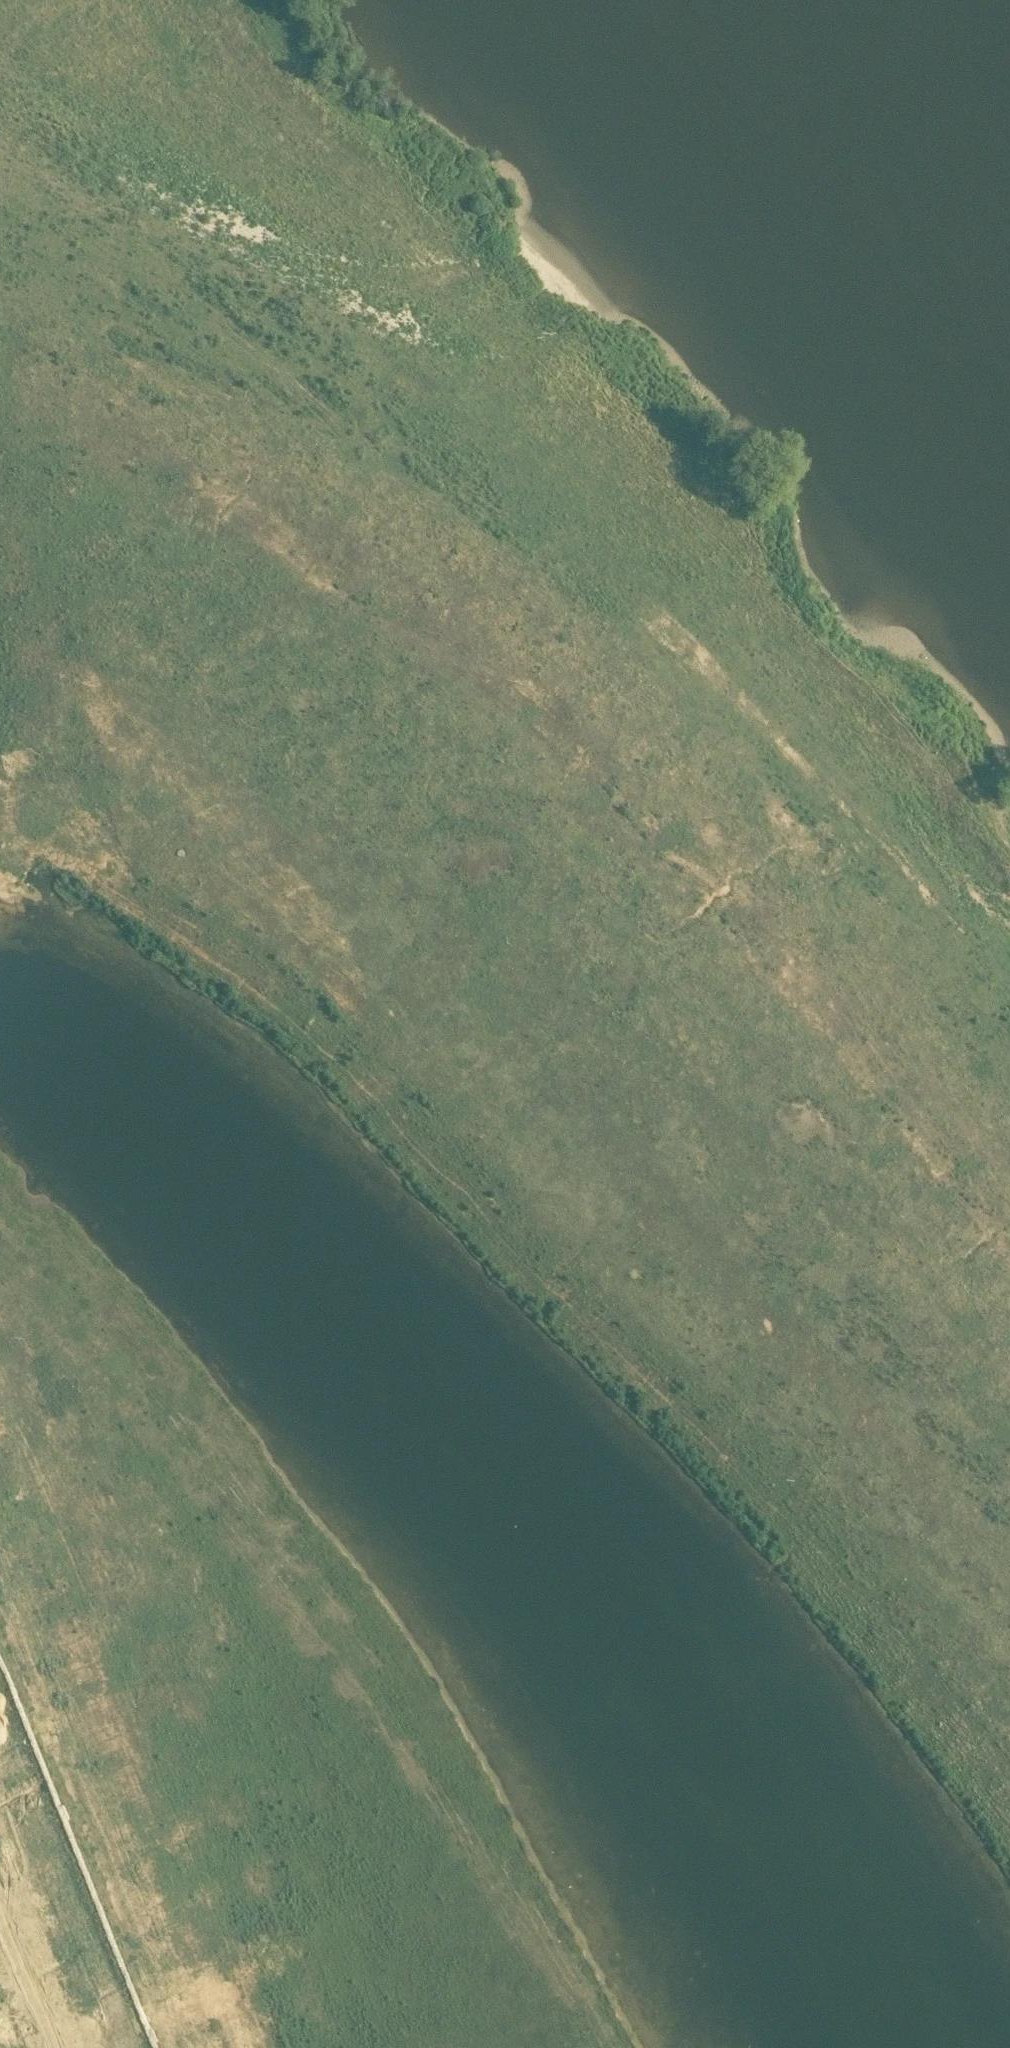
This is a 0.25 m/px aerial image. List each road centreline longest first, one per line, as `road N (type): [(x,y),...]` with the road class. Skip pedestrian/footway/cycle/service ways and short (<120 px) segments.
road 1 (track): [(258,0),(459,236),(572,349),(623,300)]
road 2 (track): [(0,1925),(47,2047)]

